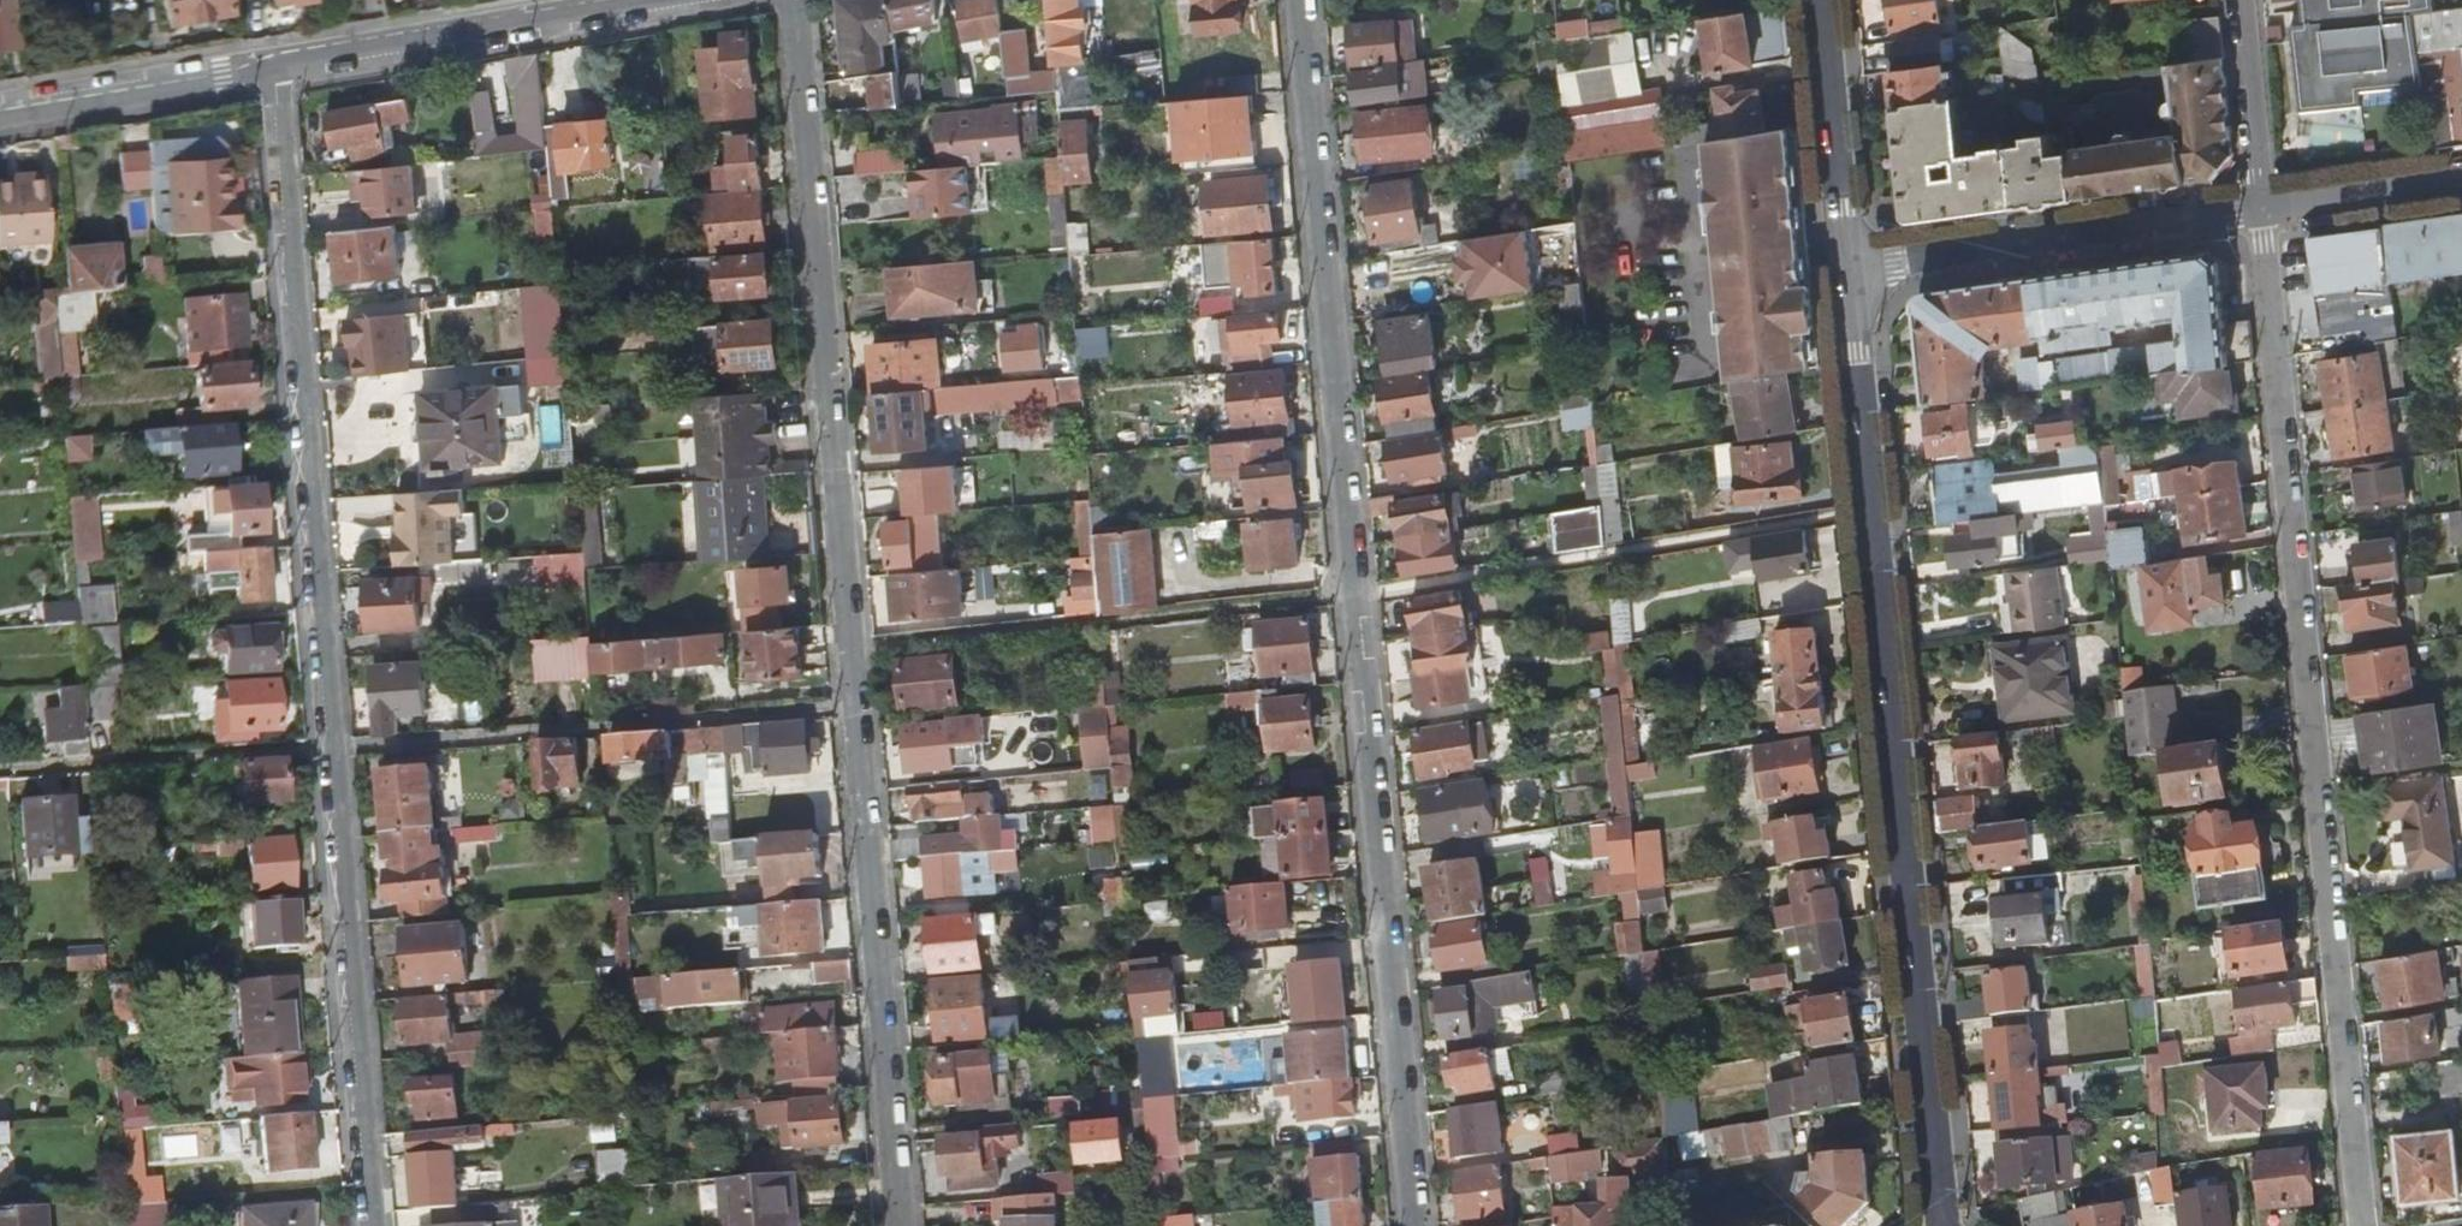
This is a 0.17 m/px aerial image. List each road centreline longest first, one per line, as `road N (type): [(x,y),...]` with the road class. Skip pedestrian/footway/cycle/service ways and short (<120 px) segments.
road 1 (residential): [(1301,0),(1412,1225)]
road 2 (residential): [(894,1225),(792,0)]
road 3 (residential): [(279,62),(362,1225)]
road 4 (residential): [(2361,1225),(2264,207)]
road 5 (residential): [(1940,1225),(1851,267)]
road 6 (residential): [(1851,267),(2264,207)]
road 7 (residential): [(681,0),(279,62)]
road 8 (residential): [(279,62),(0,111)]
road 9 (residential): [(1851,267),(1823,0)]
road 10 (residential): [(2264,207),(2242,0)]
road 11 (residential): [(2264,207),(2461,178)]

